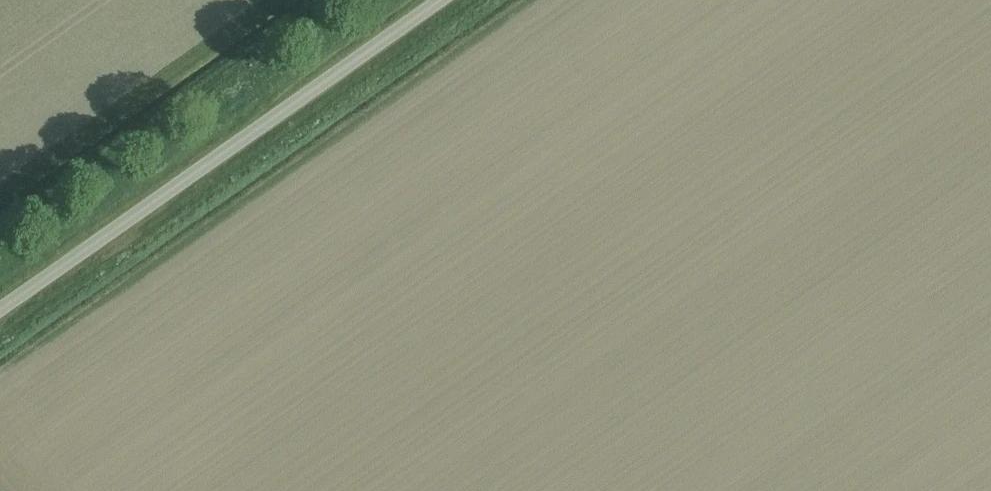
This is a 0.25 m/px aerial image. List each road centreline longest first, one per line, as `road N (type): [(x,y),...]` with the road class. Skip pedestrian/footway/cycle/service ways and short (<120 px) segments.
road 1 (unclassified): [(0,307),(437,0)]

